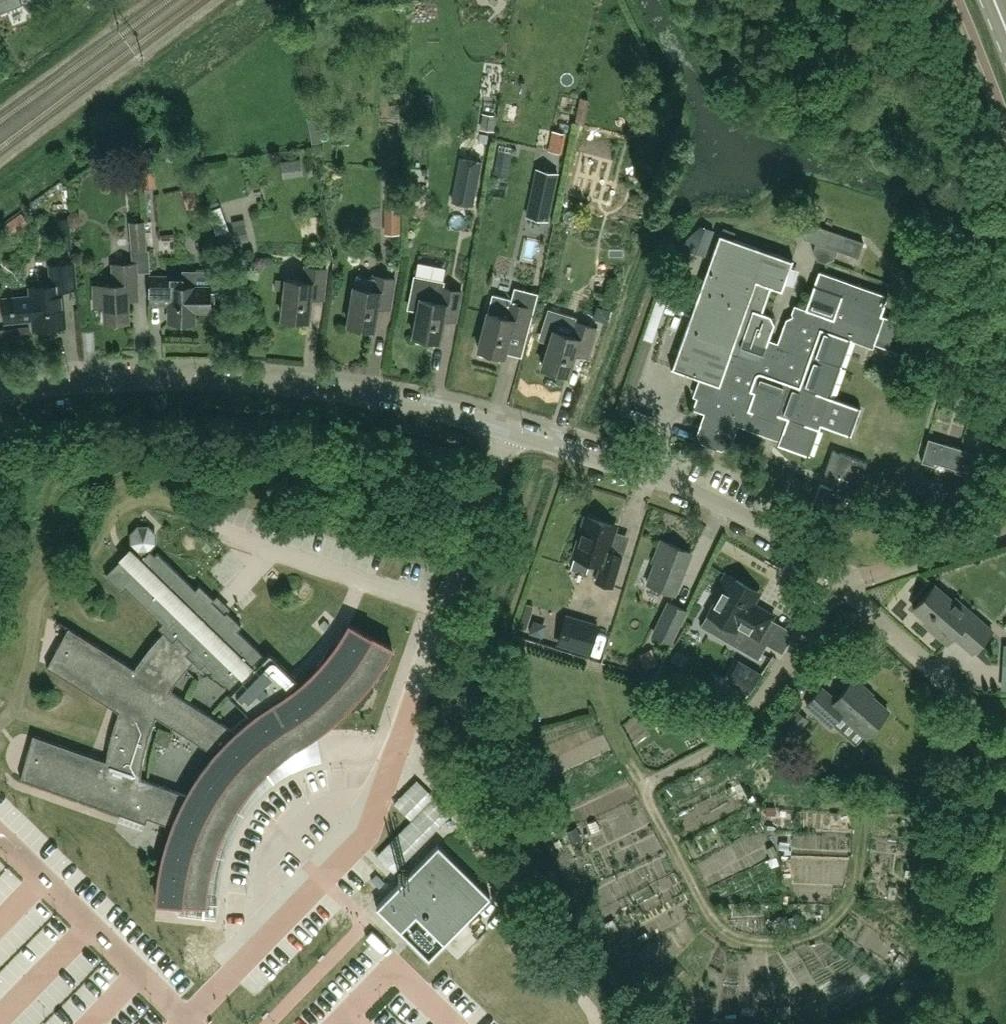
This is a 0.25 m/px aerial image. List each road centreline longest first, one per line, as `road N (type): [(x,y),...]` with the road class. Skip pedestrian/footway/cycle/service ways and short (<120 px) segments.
road 1 (residential): [(847,582),(757,520),(675,481),(431,409),(196,378),(0,390)]
road 2 (track): [(599,691),(685,871),(708,913),(733,934),(798,940),(840,915),(857,886),(867,807)]
road 3 (unclassified): [(644,786),(736,733),(847,582)]
road 4 (residential): [(847,582),(950,684)]

